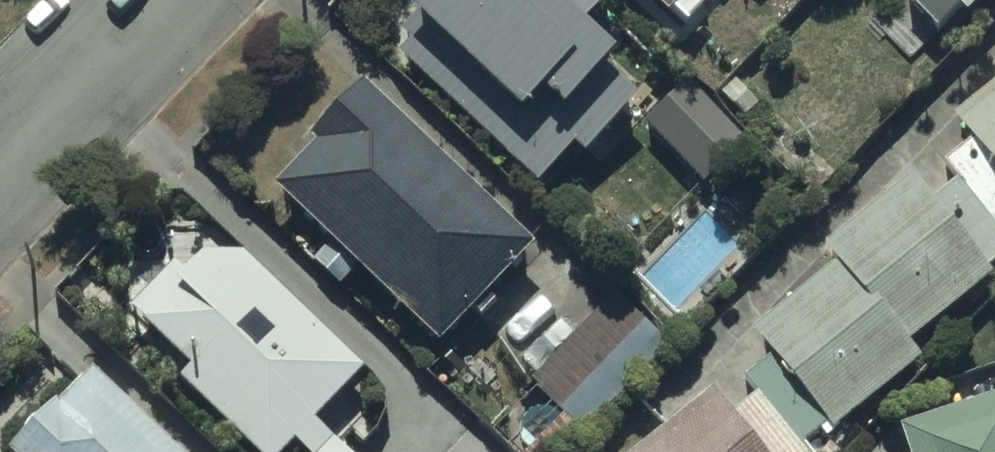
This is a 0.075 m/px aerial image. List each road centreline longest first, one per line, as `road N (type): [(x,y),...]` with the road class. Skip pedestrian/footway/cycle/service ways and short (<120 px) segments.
road 1 (residential): [(156,0),(0,166)]

